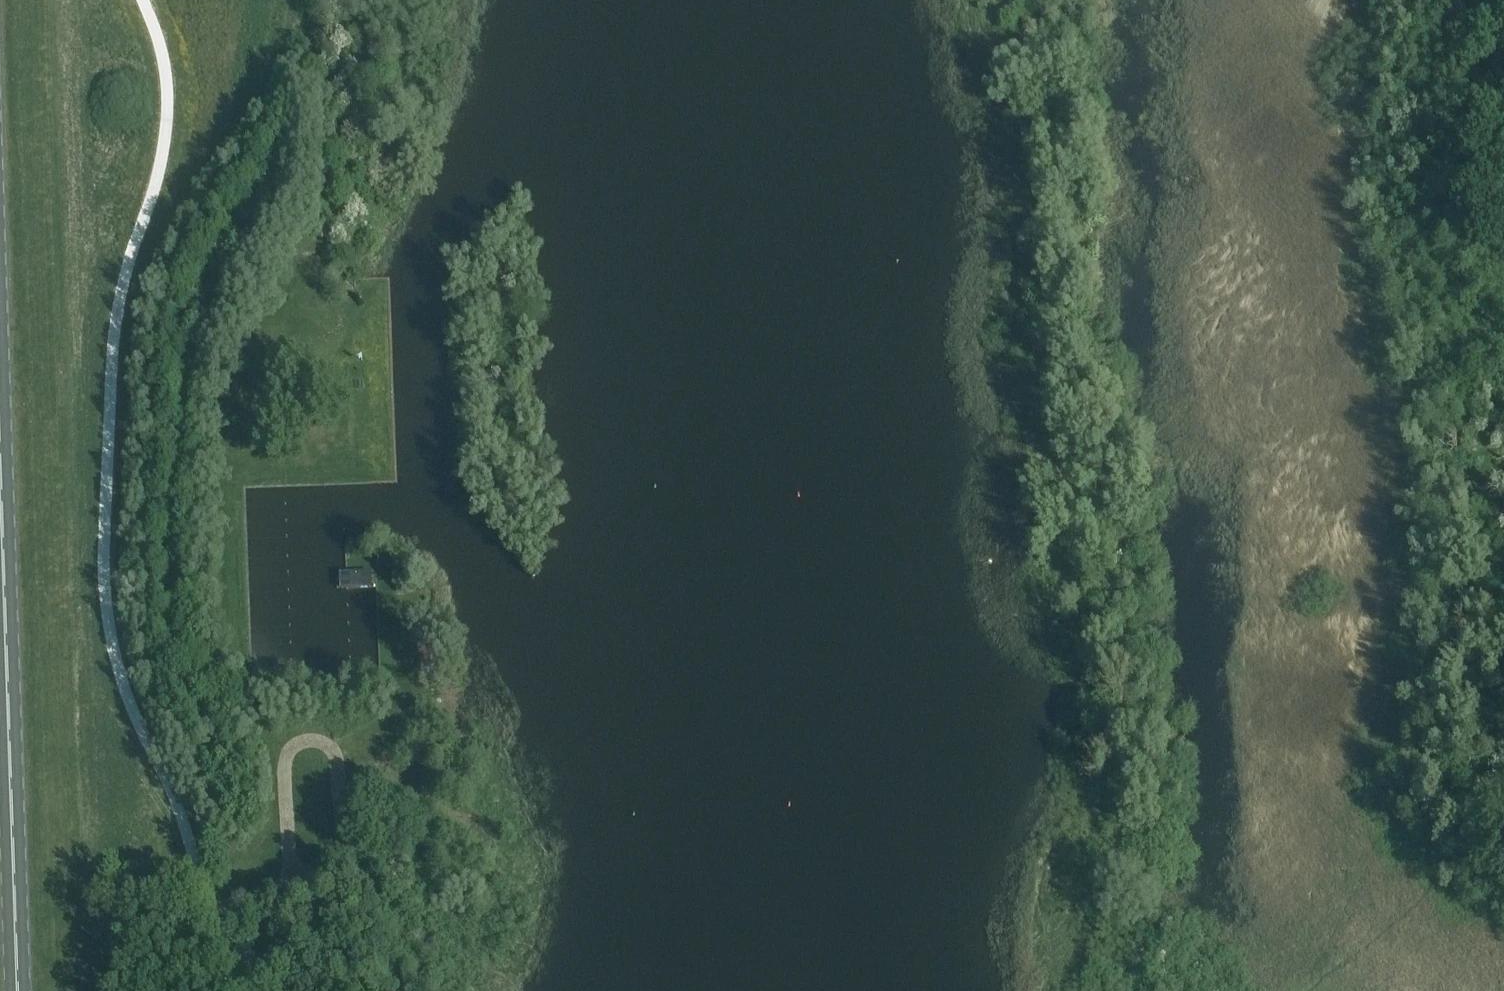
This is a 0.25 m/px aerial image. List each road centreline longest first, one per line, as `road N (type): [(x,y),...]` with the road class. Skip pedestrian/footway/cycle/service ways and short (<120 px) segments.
road 1 (primary): [(17,990),(0,446)]

